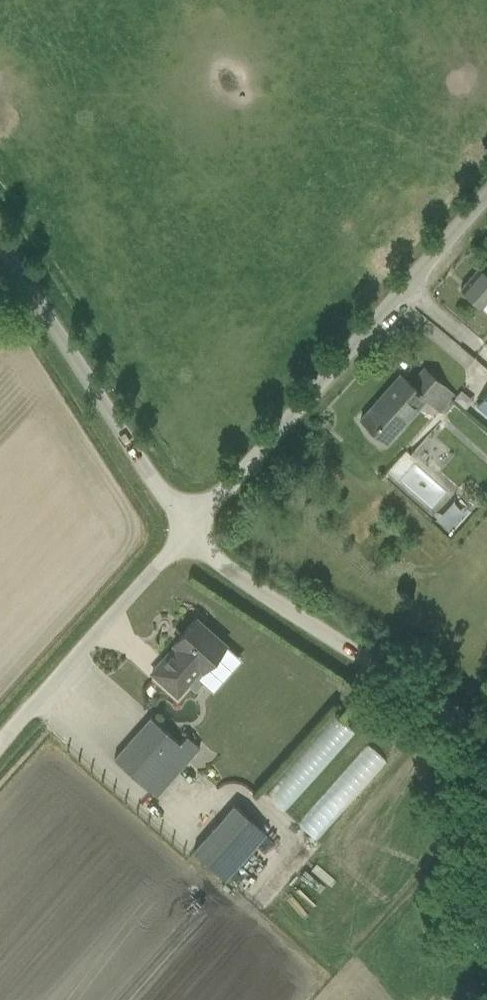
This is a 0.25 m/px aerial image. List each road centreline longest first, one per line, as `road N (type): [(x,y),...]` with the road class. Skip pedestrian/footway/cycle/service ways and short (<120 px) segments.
road 1 (unclassified): [(193,532),(486,207)]
road 2 (track): [(193,532),(486,729)]
road 3 (unclassified): [(193,532),(0,237)]
road 4 (unclassified): [(0,752),(193,532)]

